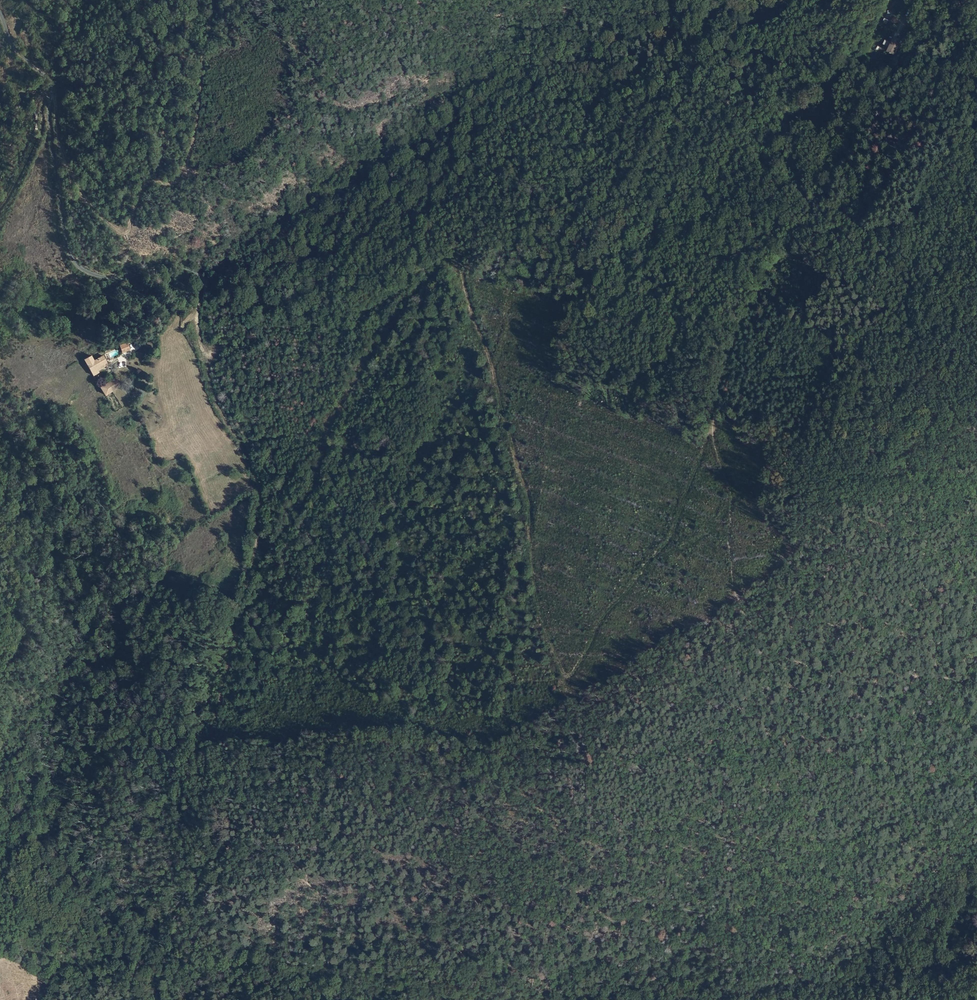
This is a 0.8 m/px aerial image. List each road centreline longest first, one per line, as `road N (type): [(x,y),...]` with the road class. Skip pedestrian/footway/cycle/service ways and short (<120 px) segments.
road 1 (track): [(567,684),(529,569),(531,496),(457,262),(420,290),(362,369),(339,410),(317,482),(260,558),(254,548),(263,490),(218,407),(196,316)]
road 2 (track): [(255,556),(222,719),(297,730),(383,718),(458,724),(538,709),(567,684)]
road 3 (track): [(927,0),(818,217),(743,321),(714,415)]
road 4 (unclassified): [(0,13),(15,50),(50,77),(48,114),(73,260),(108,277),(192,270),(208,285),(196,316)]
road 5 (track): [(52,88),(58,137),(84,195),(110,224),(127,227),(145,186),(185,175),(214,0)]
road 6 (track): [(714,415),(672,519),(567,684)]

